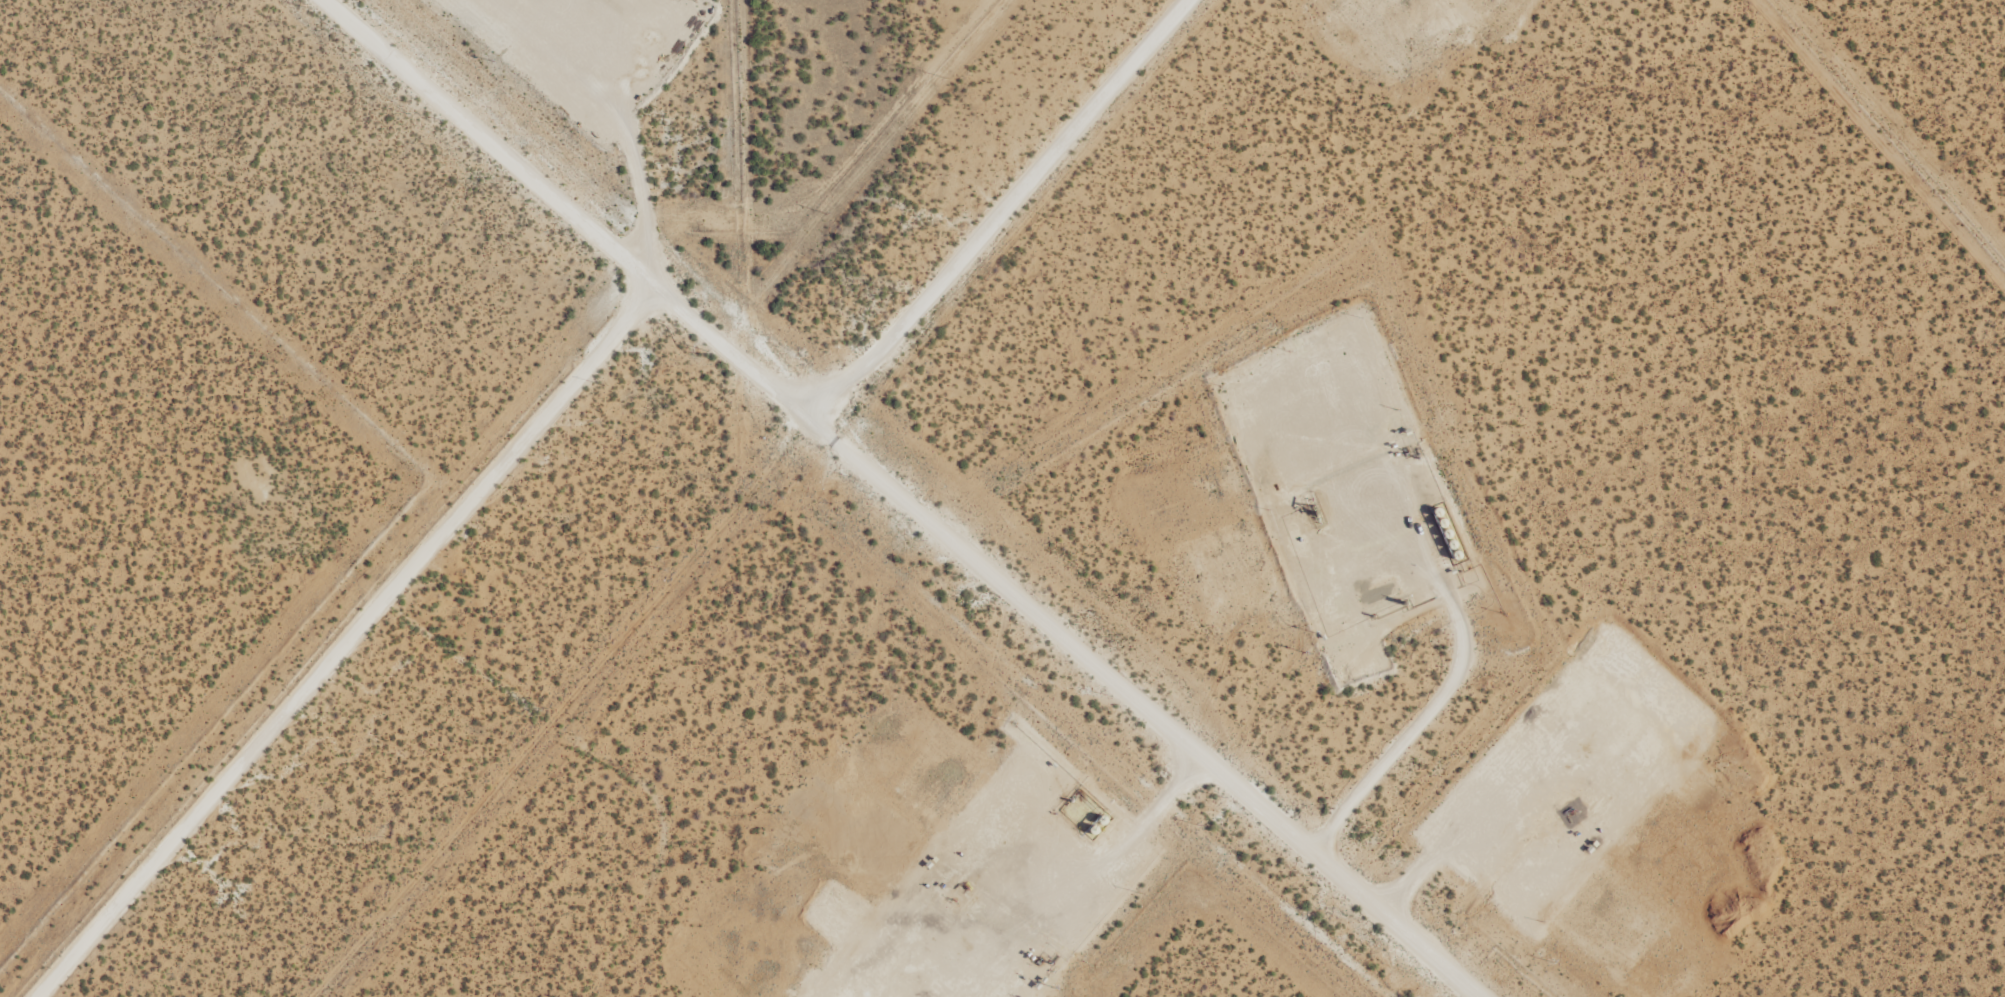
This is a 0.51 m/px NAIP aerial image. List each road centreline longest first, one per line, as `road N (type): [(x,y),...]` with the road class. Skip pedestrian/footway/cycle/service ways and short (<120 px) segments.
road 1 (track): [(592,996),(651,950),(671,894),(666,829),(591,759),(379,606),(311,578),(281,513),(306,433),(436,257),(436,197),(386,137),(281,76),(193,0)]

